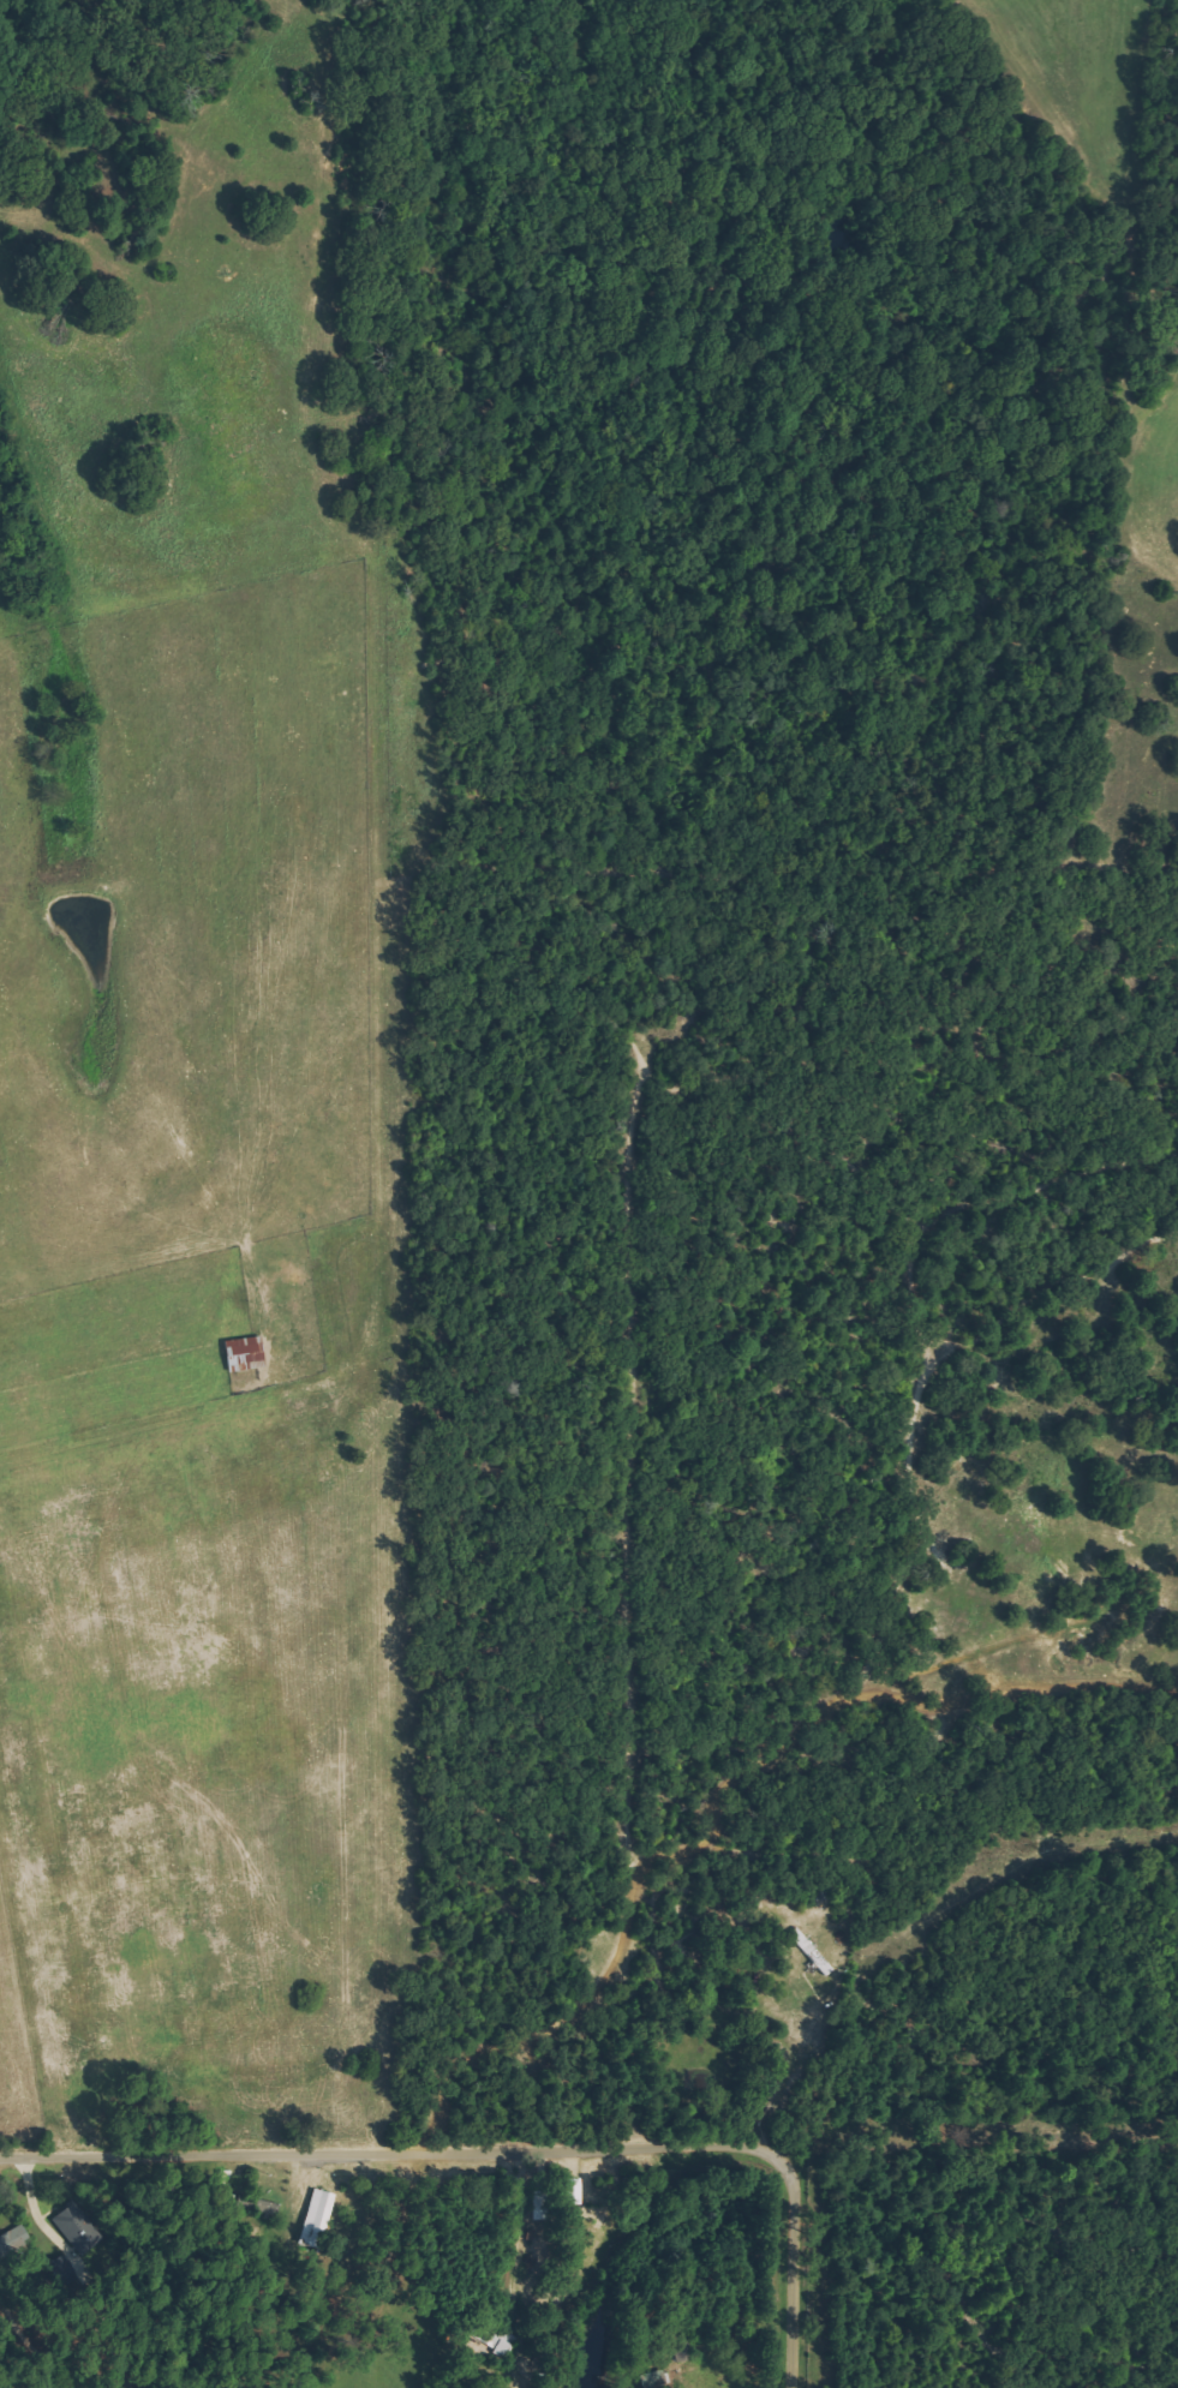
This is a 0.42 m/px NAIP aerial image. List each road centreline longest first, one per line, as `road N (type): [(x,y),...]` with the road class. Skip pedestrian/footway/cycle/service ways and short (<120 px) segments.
road 1 (residential): [(789,2387),(794,2184),(789,2168),(753,2147),(0,2158)]

